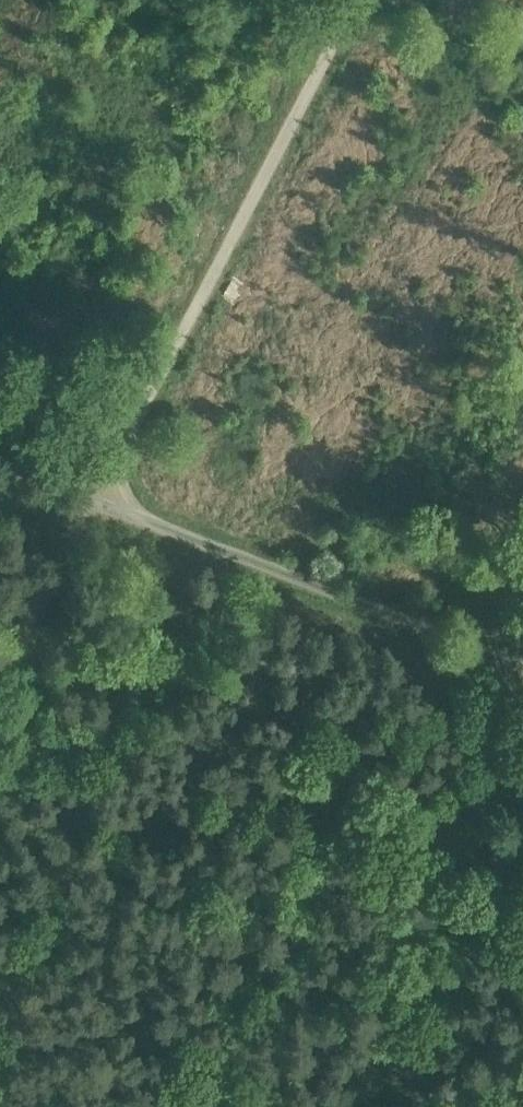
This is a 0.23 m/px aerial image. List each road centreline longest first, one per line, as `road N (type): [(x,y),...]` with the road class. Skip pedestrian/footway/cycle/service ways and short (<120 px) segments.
road 1 (track): [(84,494),(341,0)]
road 2 (track): [(522,663),(84,494)]
road 3 (track): [(0,656),(84,494)]

